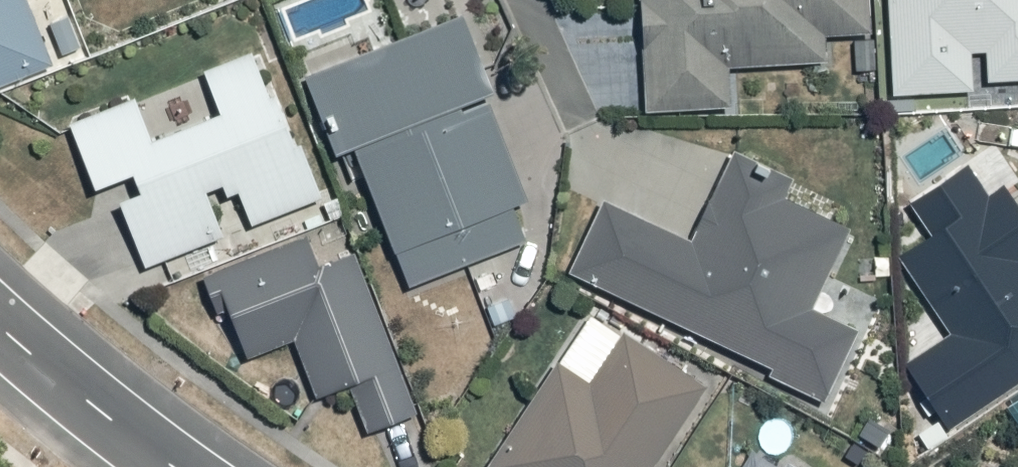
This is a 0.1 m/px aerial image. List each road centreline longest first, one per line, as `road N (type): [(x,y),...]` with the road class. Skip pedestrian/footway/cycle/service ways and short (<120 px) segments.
road 1 (tertiary): [(172,466),(0,327)]

